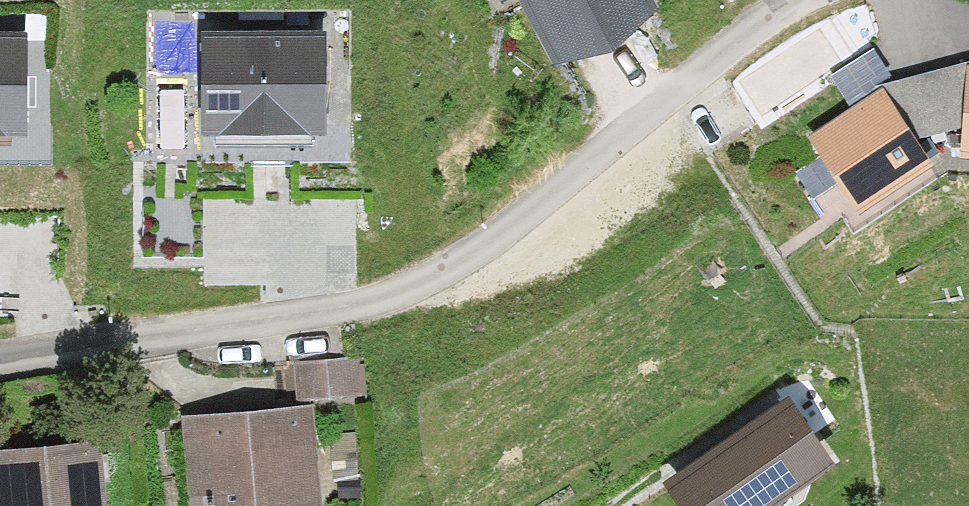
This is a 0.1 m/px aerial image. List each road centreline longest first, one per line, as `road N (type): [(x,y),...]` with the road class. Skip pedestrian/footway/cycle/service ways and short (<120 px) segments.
road 1 (residential): [(0,359),(383,295),(466,259),(773,11),(797,0)]

